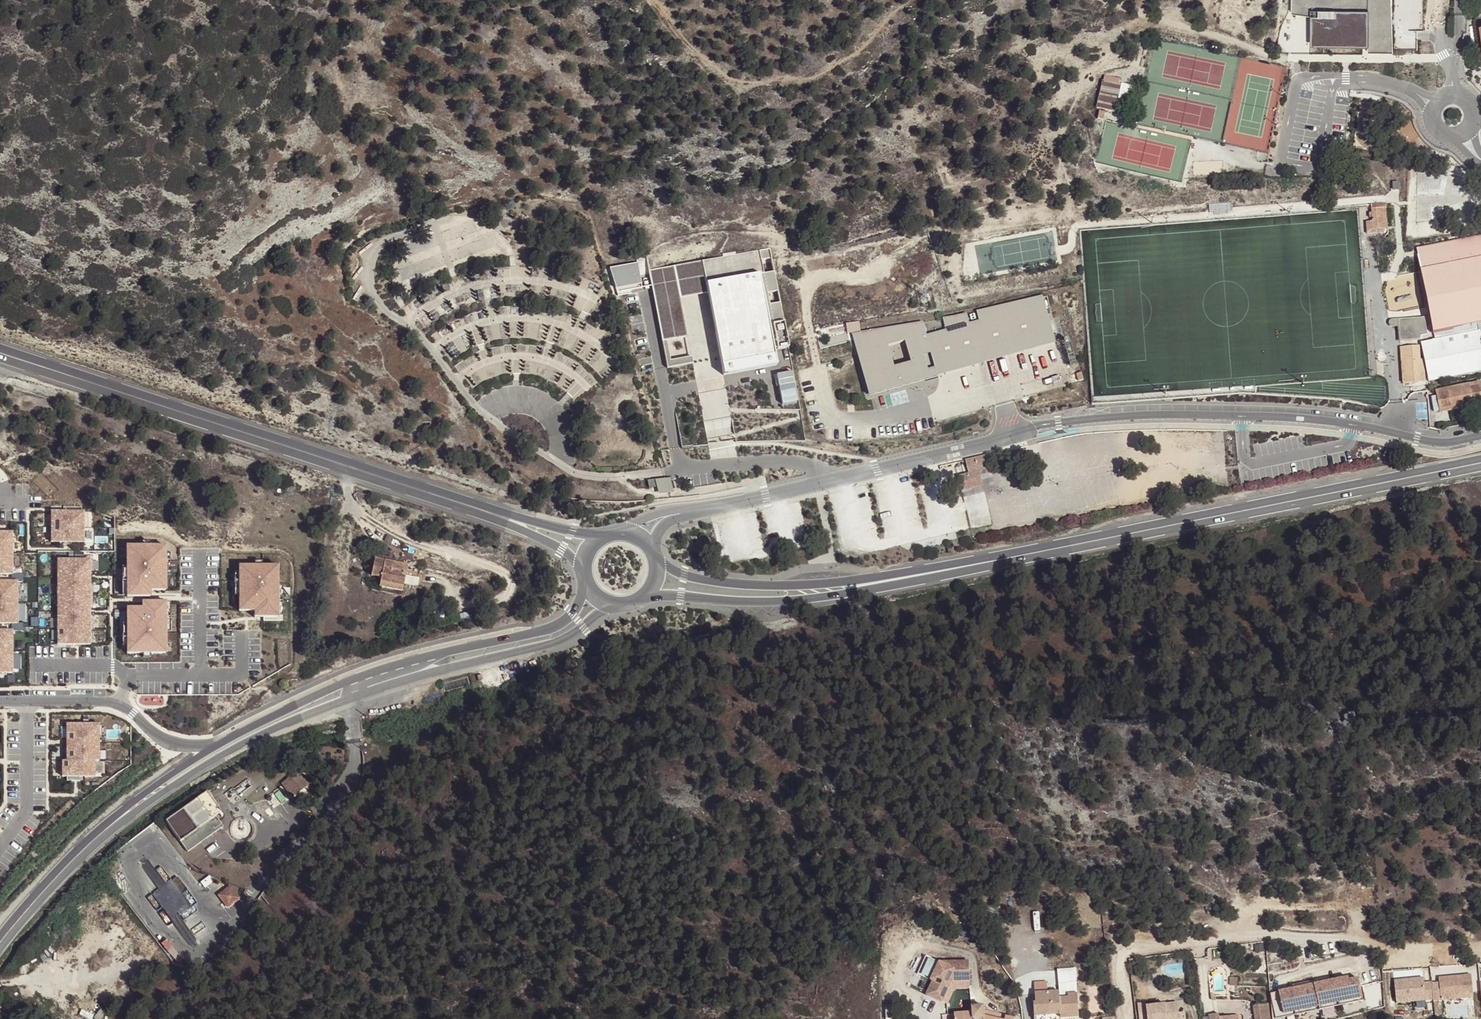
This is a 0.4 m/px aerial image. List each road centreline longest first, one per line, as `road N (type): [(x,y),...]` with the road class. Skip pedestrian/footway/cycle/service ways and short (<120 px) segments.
road 1 (residential): [(1480,436),(1440,443),(1312,419),(1112,417),(1036,426),(705,509)]
road 2 (secondary): [(0,953),(121,825),(224,754),(376,690),(557,642),(614,607)]
road 3 (secondary): [(0,357),(495,519),(584,565)]
road 4 (secondary): [(605,536),(511,515),(51,365)]
road 5 (secondary): [(1480,462),(1053,549)]
road 6 (secondary): [(588,588),(555,626),(372,673),(212,749)]
road 7 (secondary): [(650,593),(799,600),(1053,549)]
road 8 (secondary): [(1053,549),(785,586),(684,577),(658,563)]
road 9 (residential): [(1367,936),(1119,950),(1129,1018)]
road 10 (secondary): [(212,749),(119,813),(0,942)]
road 11 (residential): [(212,749),(165,740),(118,703),(0,702)]

